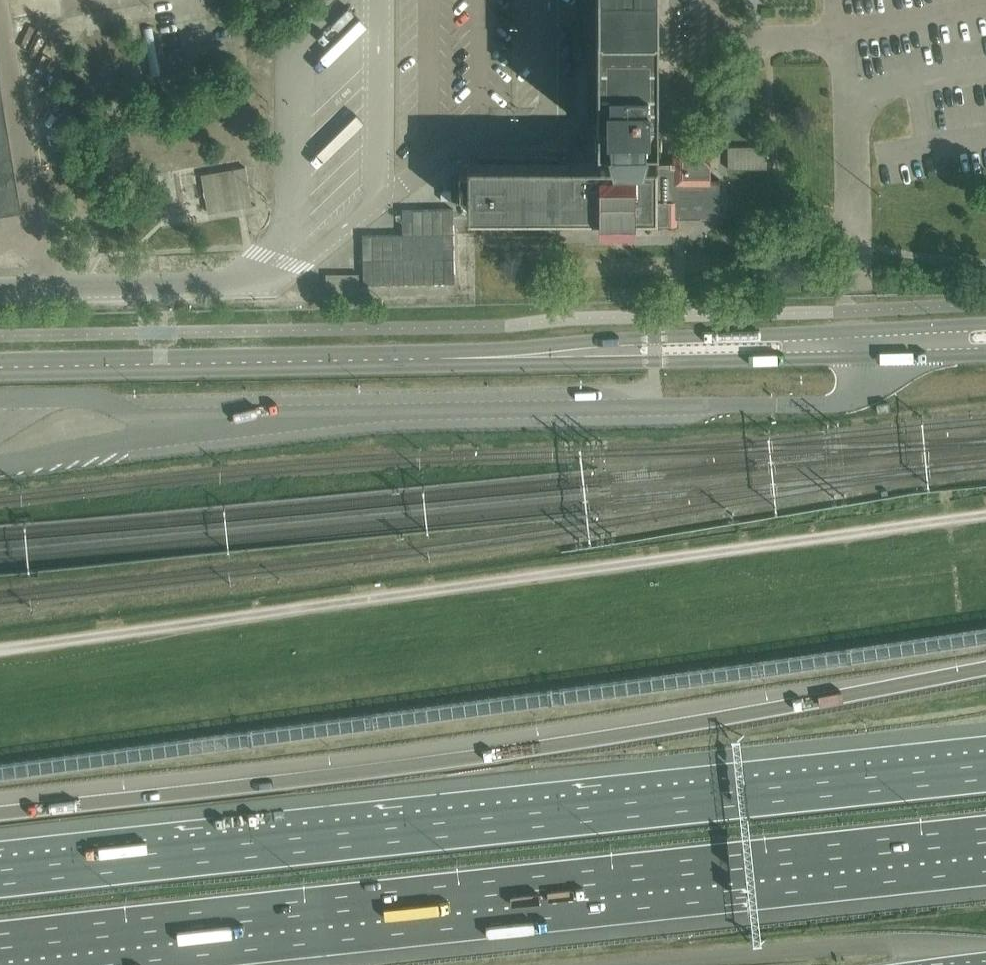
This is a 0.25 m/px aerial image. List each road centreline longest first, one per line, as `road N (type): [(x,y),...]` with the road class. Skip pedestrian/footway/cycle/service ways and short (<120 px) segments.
road 1 (motorway): [(985,671),(535,750),(0,815)]
road 2 (track): [(0,650),(985,516)]
road 3 (motorway): [(985,774),(0,883)]
road 4 (motorway): [(0,947),(985,848)]
road 5 (tertiary): [(985,326),(544,346),(441,359)]
road 6 (tertiary): [(441,359),(511,365),(985,355)]
road 7 (tertiary): [(0,364),(441,359)]

